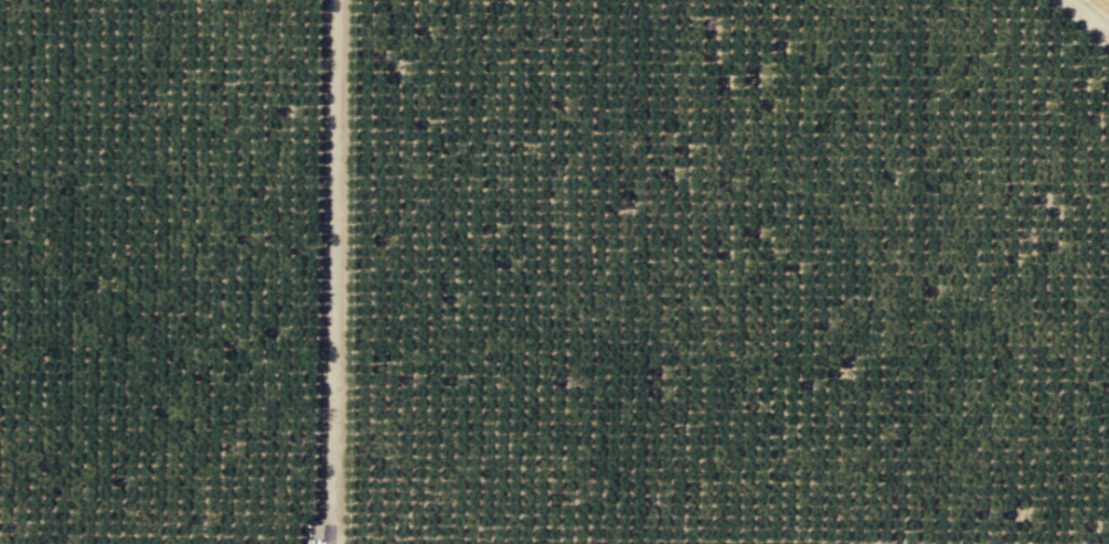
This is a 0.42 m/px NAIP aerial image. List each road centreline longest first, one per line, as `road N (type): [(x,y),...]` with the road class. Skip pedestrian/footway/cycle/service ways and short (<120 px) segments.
road 1 (track): [(329,543),(336,0)]

